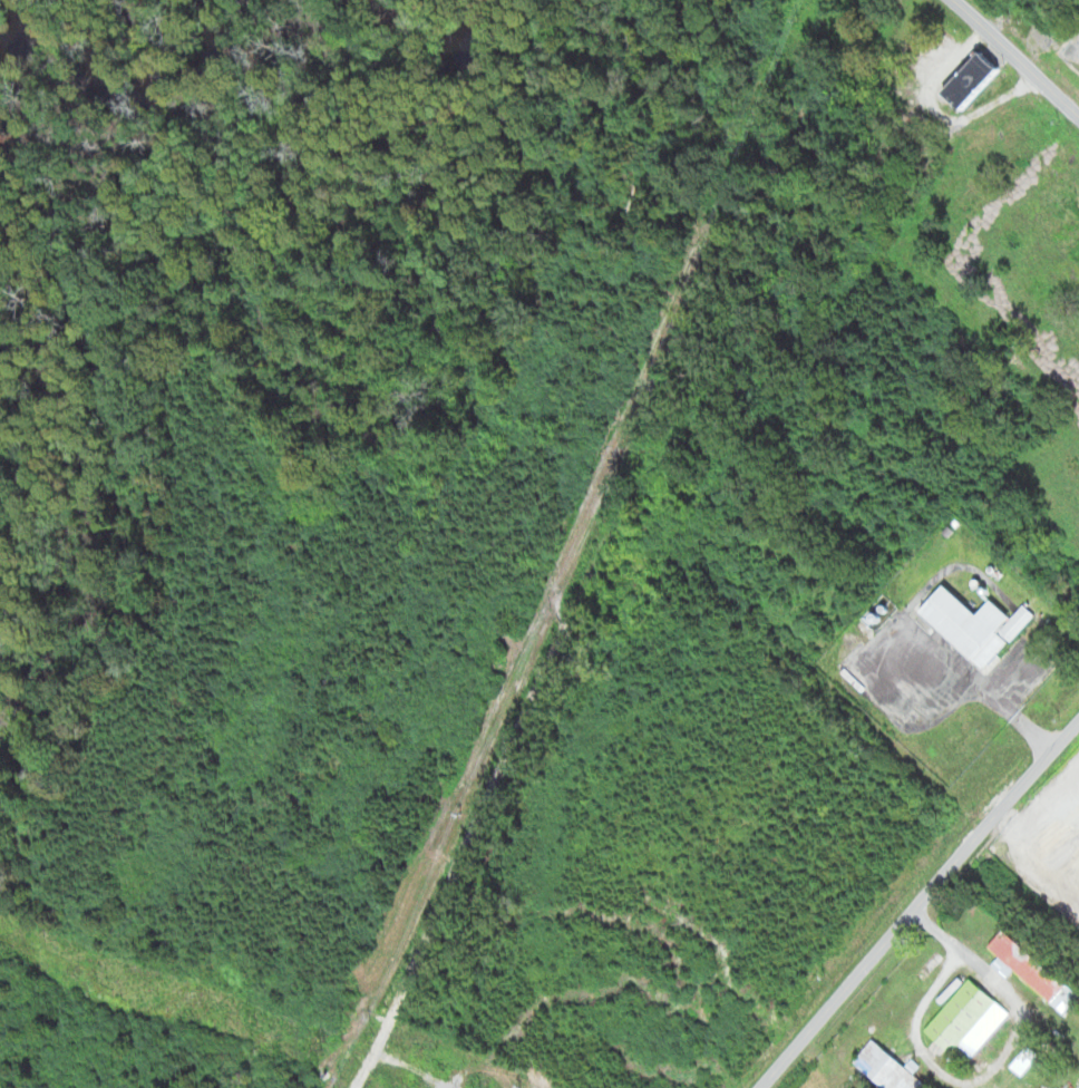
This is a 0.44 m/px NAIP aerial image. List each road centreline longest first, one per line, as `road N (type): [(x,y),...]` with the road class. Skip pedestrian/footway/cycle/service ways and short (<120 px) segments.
road 1 (residential): [(759,1087),(1078,719)]
road 2 (residential): [(1078,110),(962,0)]

